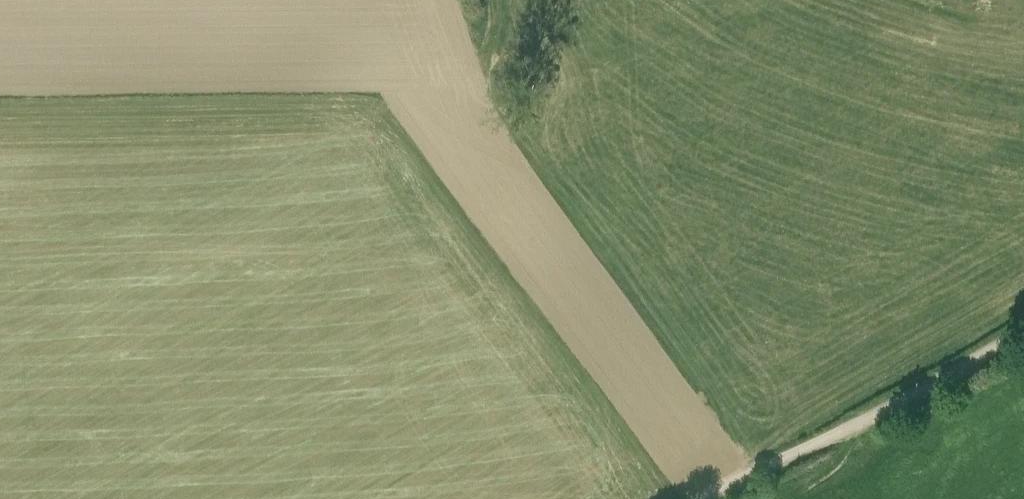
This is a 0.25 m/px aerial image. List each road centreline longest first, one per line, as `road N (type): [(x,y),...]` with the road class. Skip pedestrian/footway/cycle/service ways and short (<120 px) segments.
road 1 (unclassified): [(701,498),(1023,329)]

